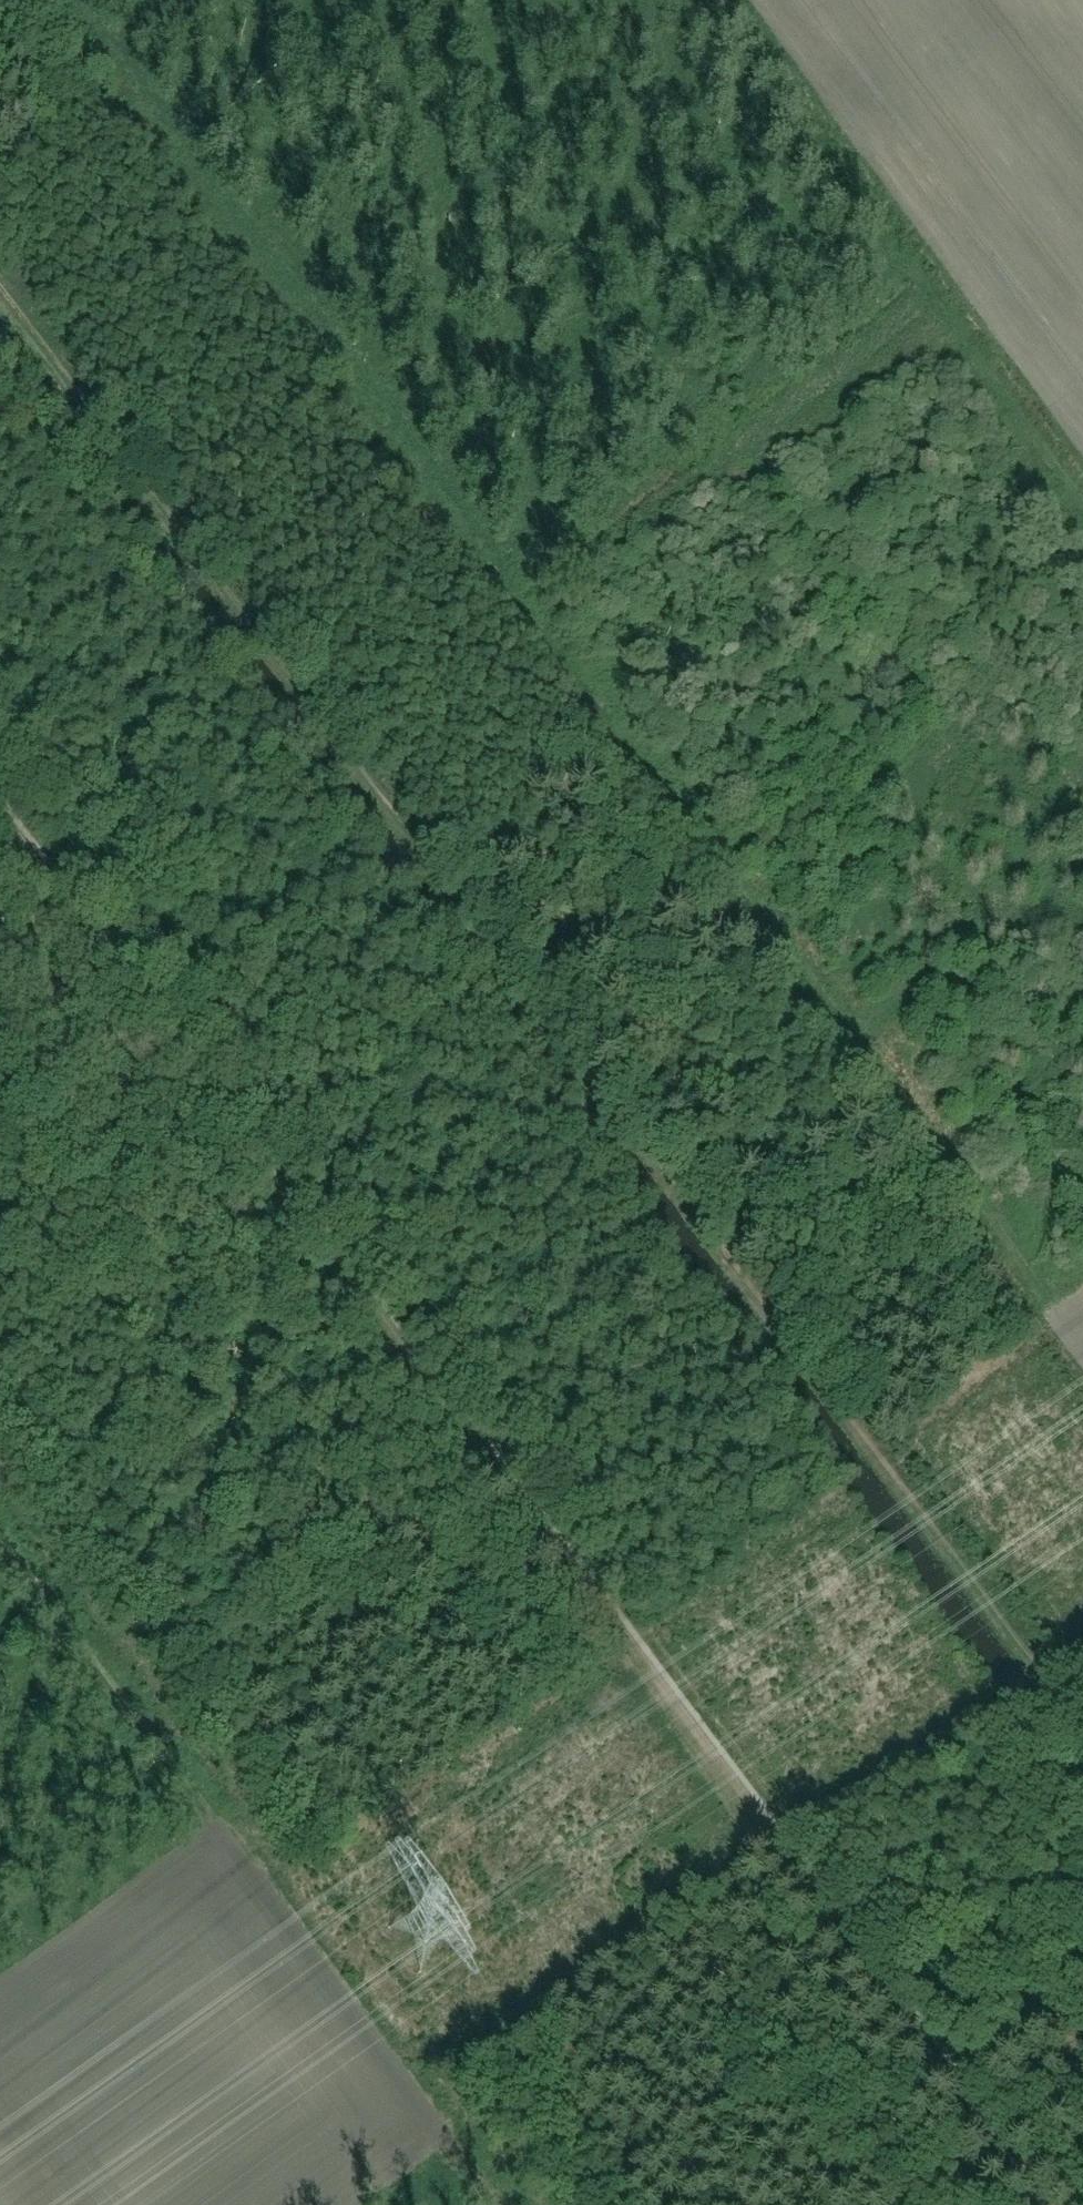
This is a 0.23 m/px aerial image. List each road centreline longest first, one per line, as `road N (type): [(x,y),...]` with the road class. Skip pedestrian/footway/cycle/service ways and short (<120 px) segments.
road 1 (track): [(0,287),(521,982),(723,1236),(930,1533),(1082,1718)]
road 2 (track): [(1044,2204),(0,811)]
road 3 (track): [(1082,498),(700,0)]

